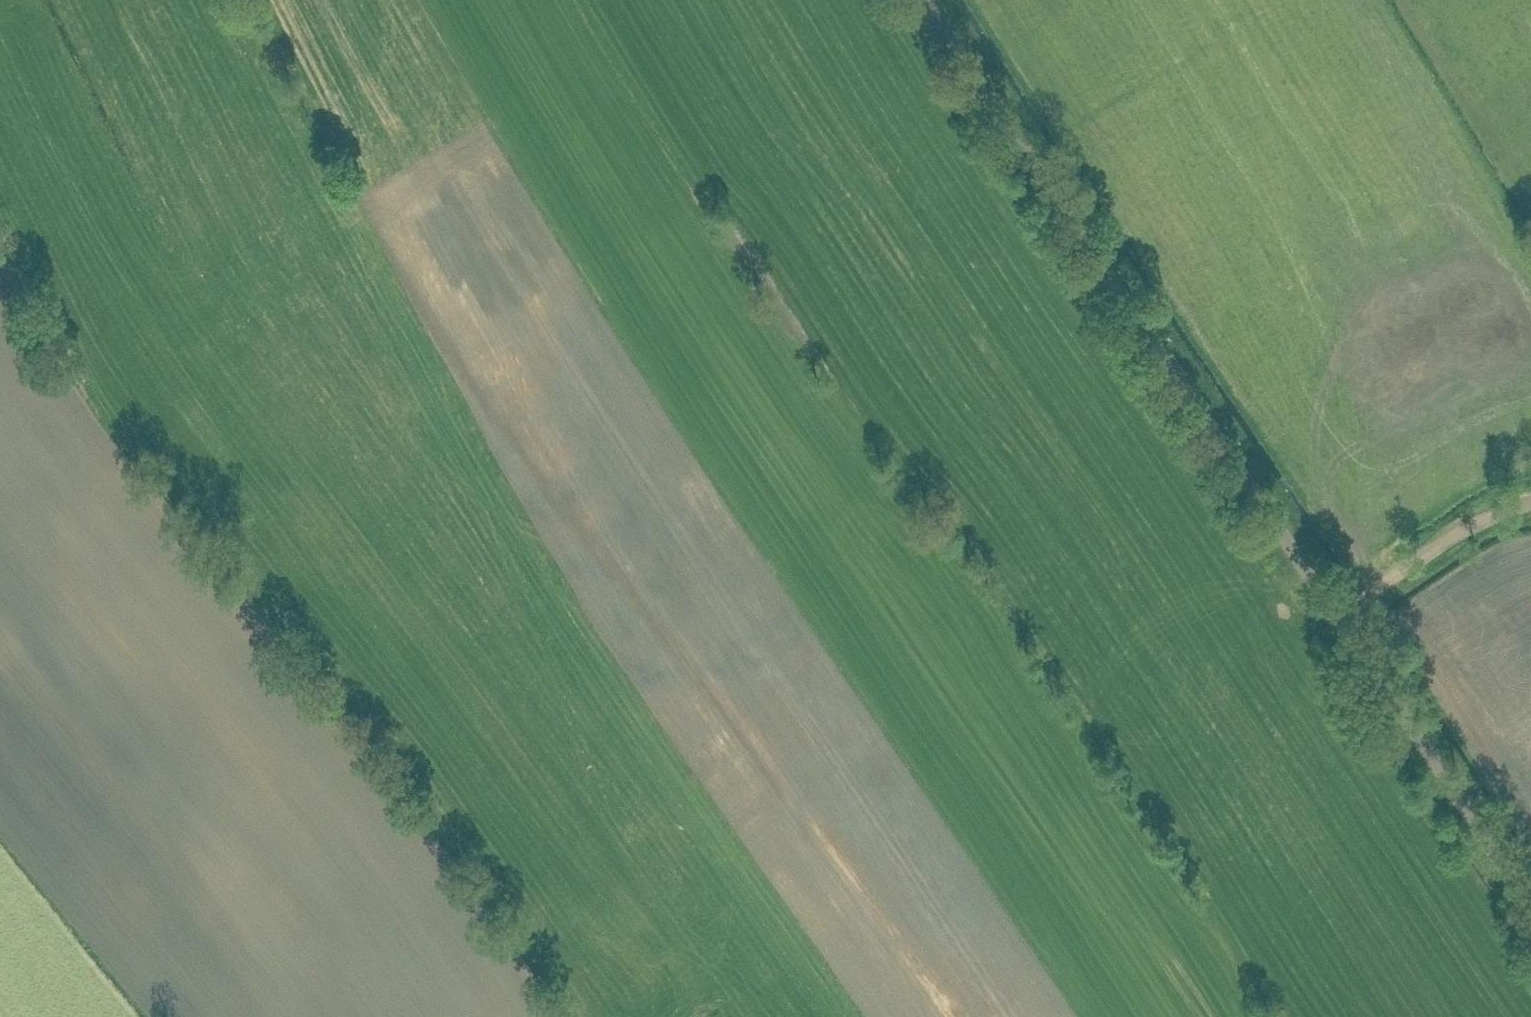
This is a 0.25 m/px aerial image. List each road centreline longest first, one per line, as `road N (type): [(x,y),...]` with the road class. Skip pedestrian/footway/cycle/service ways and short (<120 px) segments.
road 1 (unclassified): [(1530,915),(939,0)]
road 2 (track): [(1338,622),(1466,520),(1530,499)]

